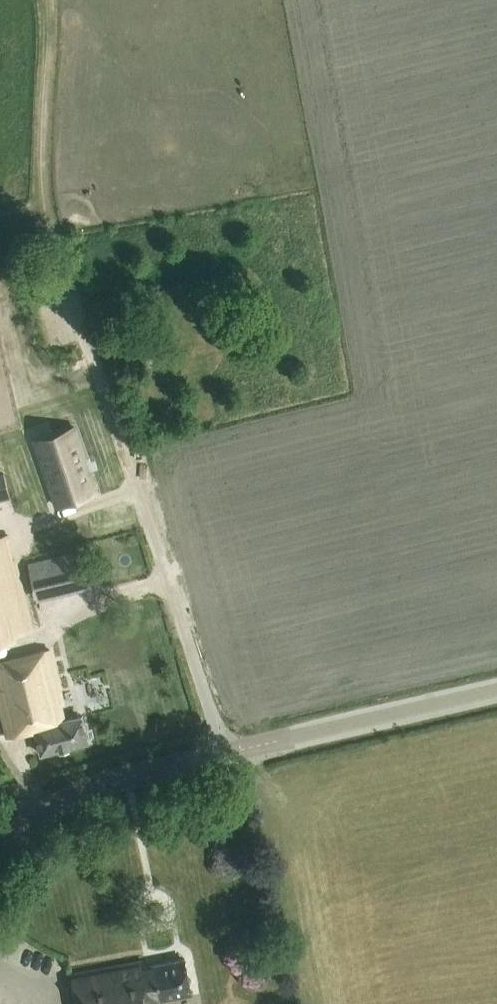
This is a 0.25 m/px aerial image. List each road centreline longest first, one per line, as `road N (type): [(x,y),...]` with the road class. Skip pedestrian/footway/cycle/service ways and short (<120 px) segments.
road 1 (residential): [(222,754),(62,268)]
road 2 (tertiary): [(222,754),(496,691)]
road 3 (track): [(62,268),(45,209),(48,0)]
road 4 (tertiary): [(0,848),(56,805),(114,780),(222,754)]

